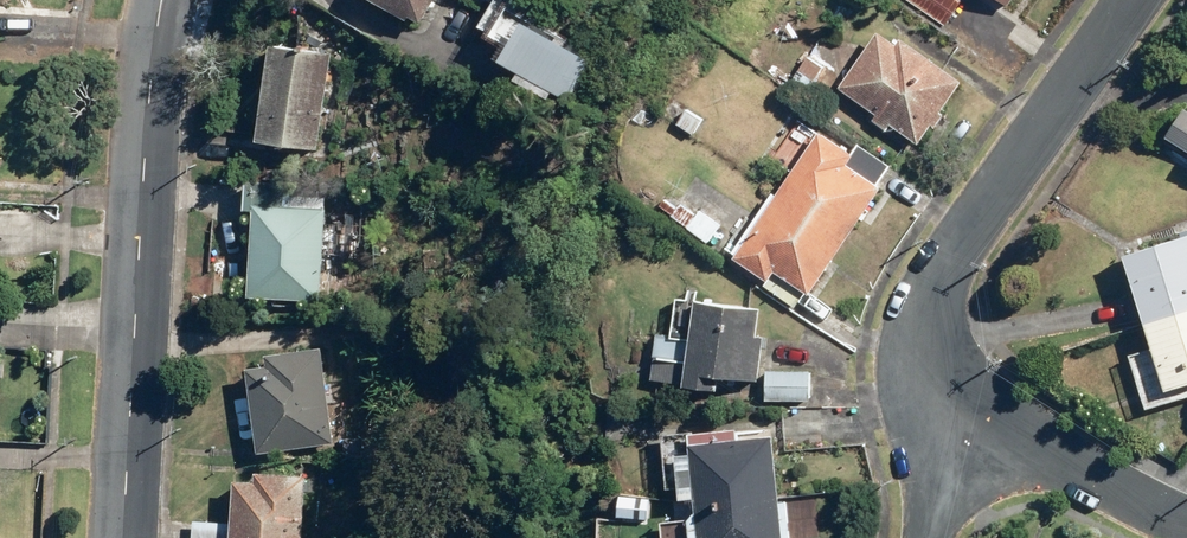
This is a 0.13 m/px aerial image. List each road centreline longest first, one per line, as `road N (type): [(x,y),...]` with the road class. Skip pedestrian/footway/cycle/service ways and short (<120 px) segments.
road 1 (tertiary): [(117,537),(163,0)]
road 2 (residential): [(1123,0),(934,288),(919,327),(928,371),(956,415)]
road 3 (residential): [(956,415),(1186,528)]
road 4 (residential): [(956,415),(925,537)]

